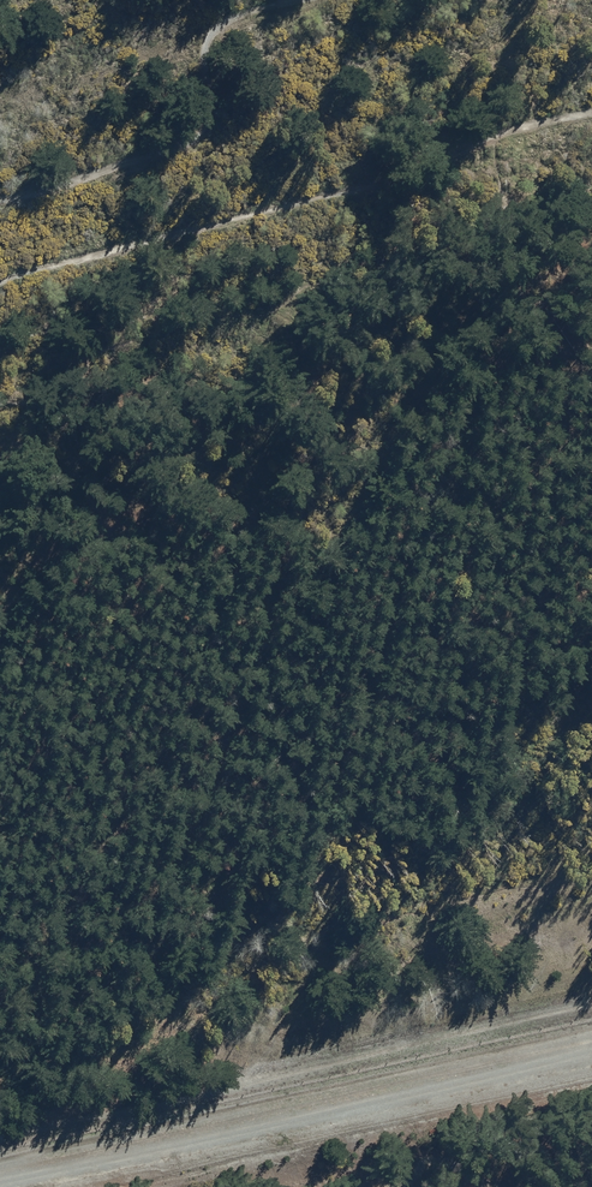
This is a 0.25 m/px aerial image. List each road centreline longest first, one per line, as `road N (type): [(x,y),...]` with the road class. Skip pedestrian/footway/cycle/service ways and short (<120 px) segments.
road 1 (track): [(0,280),(420,164),(480,135),(591,101)]
road 2 (track): [(0,1139),(591,1004)]
road 3 (unclassified): [(0,1173),(591,1046)]
road 4 (track): [(288,0),(230,18),(204,44),(209,103),(179,145),(49,190),(0,197)]

